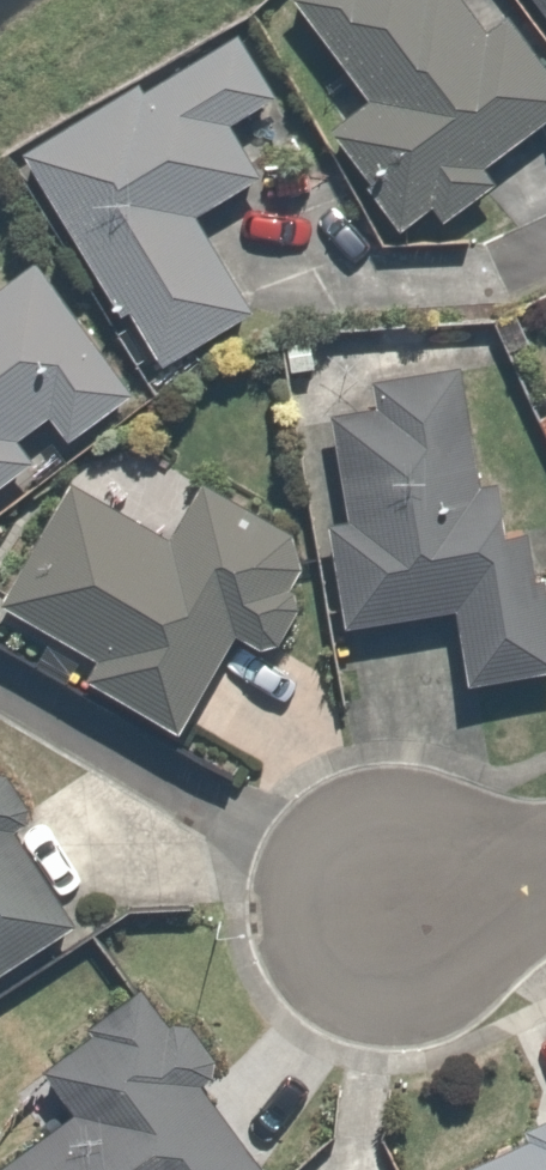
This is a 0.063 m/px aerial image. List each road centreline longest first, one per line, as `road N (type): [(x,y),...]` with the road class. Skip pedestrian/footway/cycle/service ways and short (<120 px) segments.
road 1 (residential): [(545,891),(420,946)]

